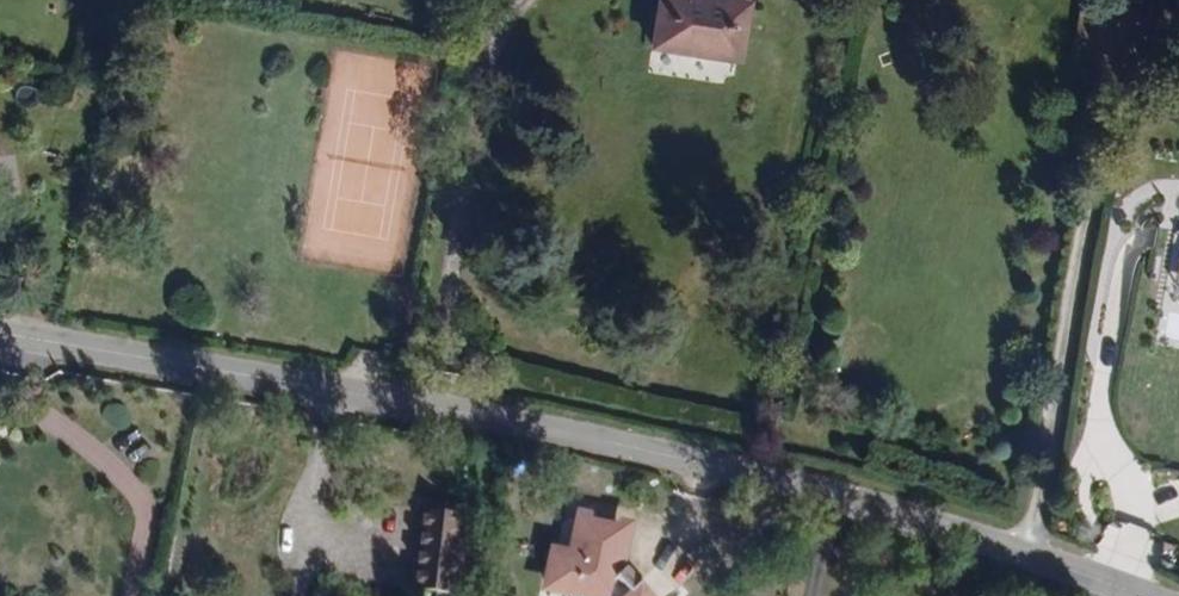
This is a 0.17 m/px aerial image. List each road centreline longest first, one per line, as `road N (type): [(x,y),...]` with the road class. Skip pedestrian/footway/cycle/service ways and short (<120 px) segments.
road 1 (residential): [(1119,595),(828,496),(653,454),(0,335)]

